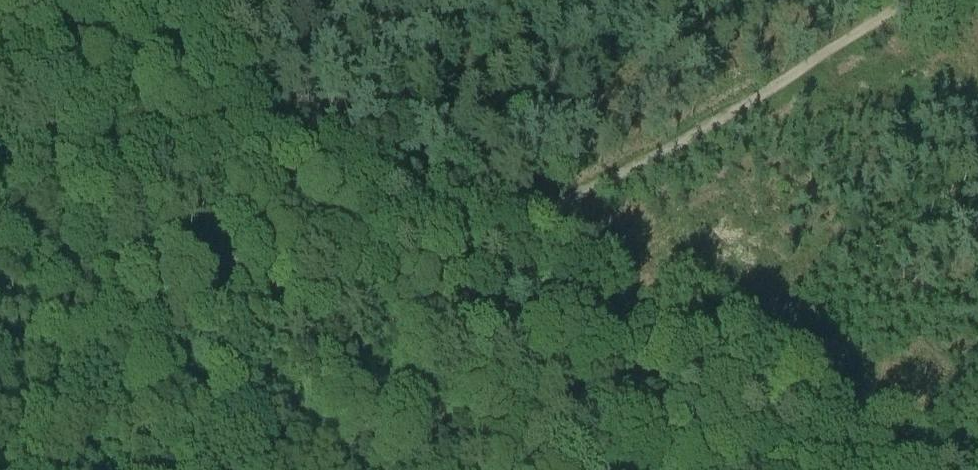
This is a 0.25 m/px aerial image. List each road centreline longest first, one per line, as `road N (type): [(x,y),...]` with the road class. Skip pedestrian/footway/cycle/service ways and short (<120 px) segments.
road 1 (track): [(466,335),(475,280),(523,231),(720,120),(908,0)]
road 2 (track): [(466,335),(220,81)]
road 3 (track): [(633,469),(489,382),(466,335)]
road 4 (track): [(220,81),(52,0)]
road 5 (track): [(220,81),(296,43),(354,0)]

